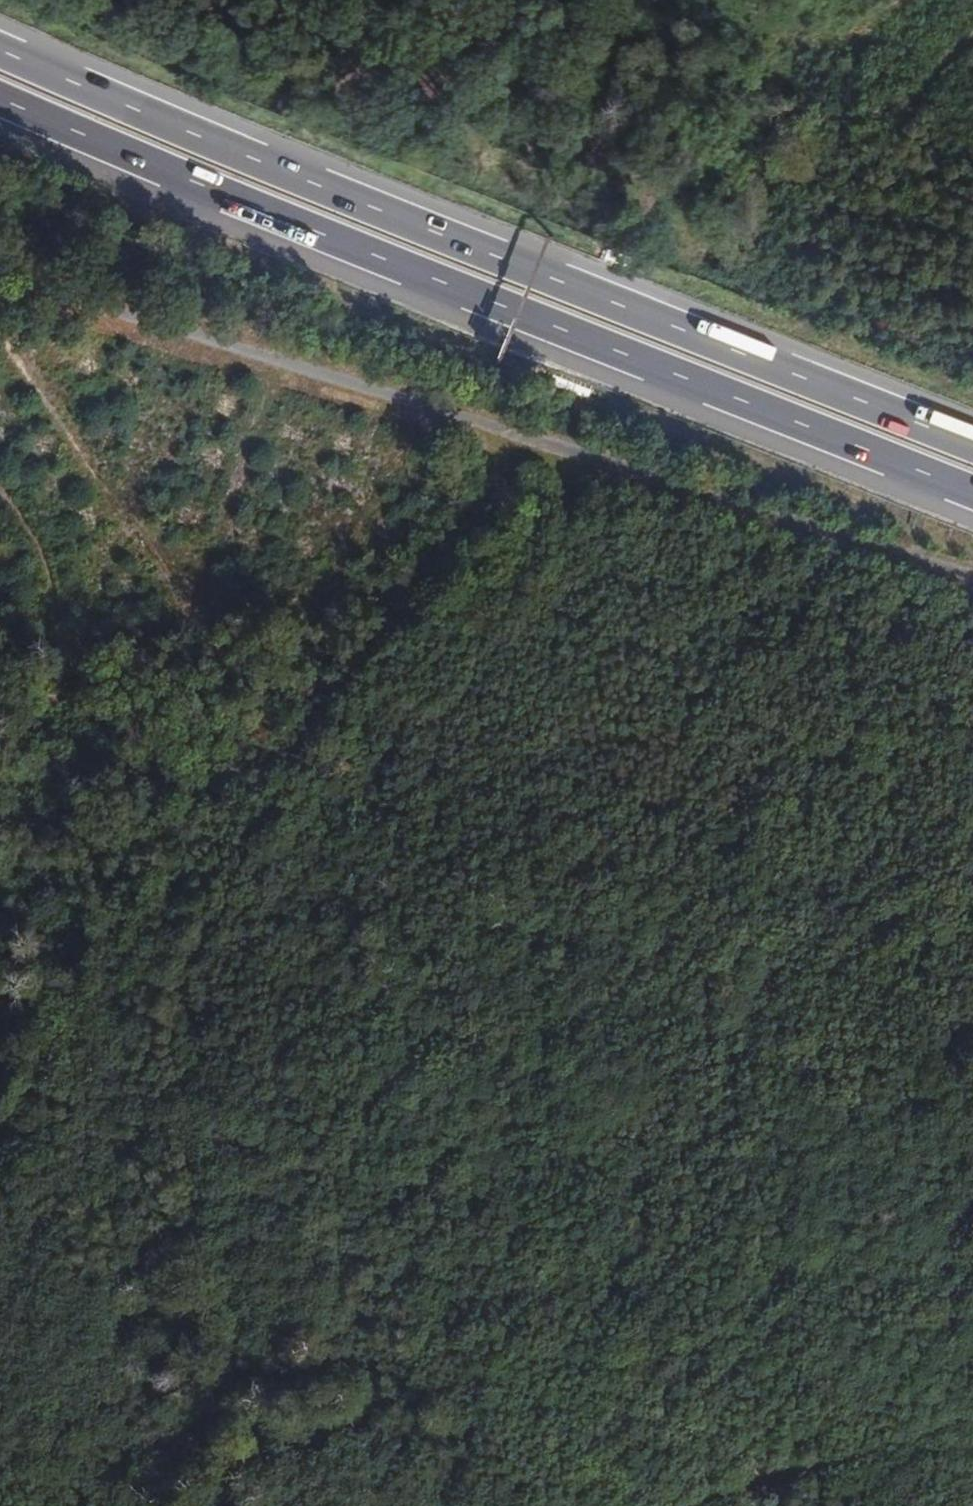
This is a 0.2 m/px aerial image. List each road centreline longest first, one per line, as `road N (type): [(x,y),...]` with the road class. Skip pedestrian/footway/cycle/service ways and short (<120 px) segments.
road 1 (motorway): [(972,441),(0,47)]
road 2 (motorway): [(0,101),(972,492)]
road 3 (track): [(511,437),(137,932),(0,1132)]
road 4 (track): [(511,437),(0,314)]
road 5 (track): [(972,589),(511,437)]

